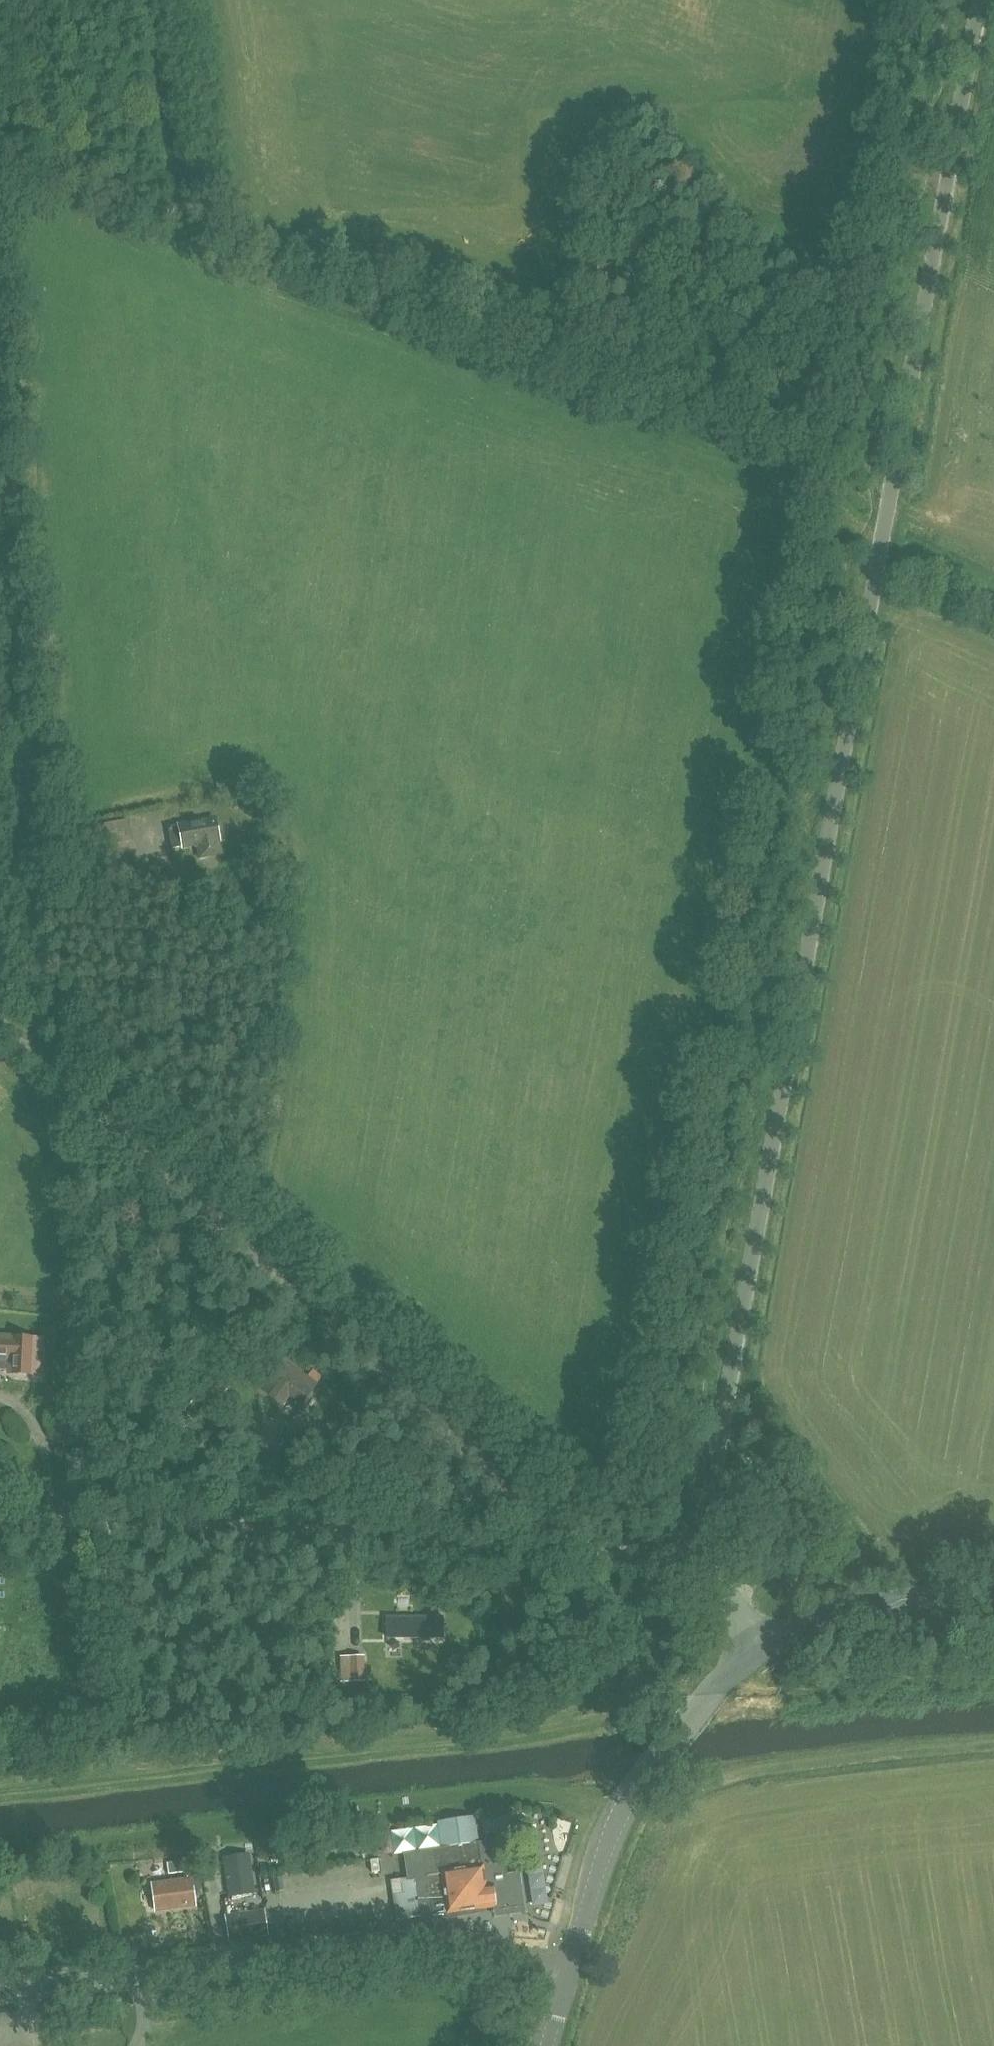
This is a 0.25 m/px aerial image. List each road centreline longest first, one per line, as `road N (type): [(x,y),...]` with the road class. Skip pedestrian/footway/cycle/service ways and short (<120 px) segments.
road 1 (unclassified): [(699,1558),(979,0)]
road 2 (unclassified): [(699,1558),(567,1546),(0,1020)]
road 3 (unclassified): [(0,1995),(384,1941),(569,1968)]
road 4 (track): [(567,1546),(0,1517)]
road 5 (tertiary): [(569,1968),(618,1819),(714,1693),(770,1647)]
road 6 (tertiary): [(770,1647),(852,1608),(993,1588)]

